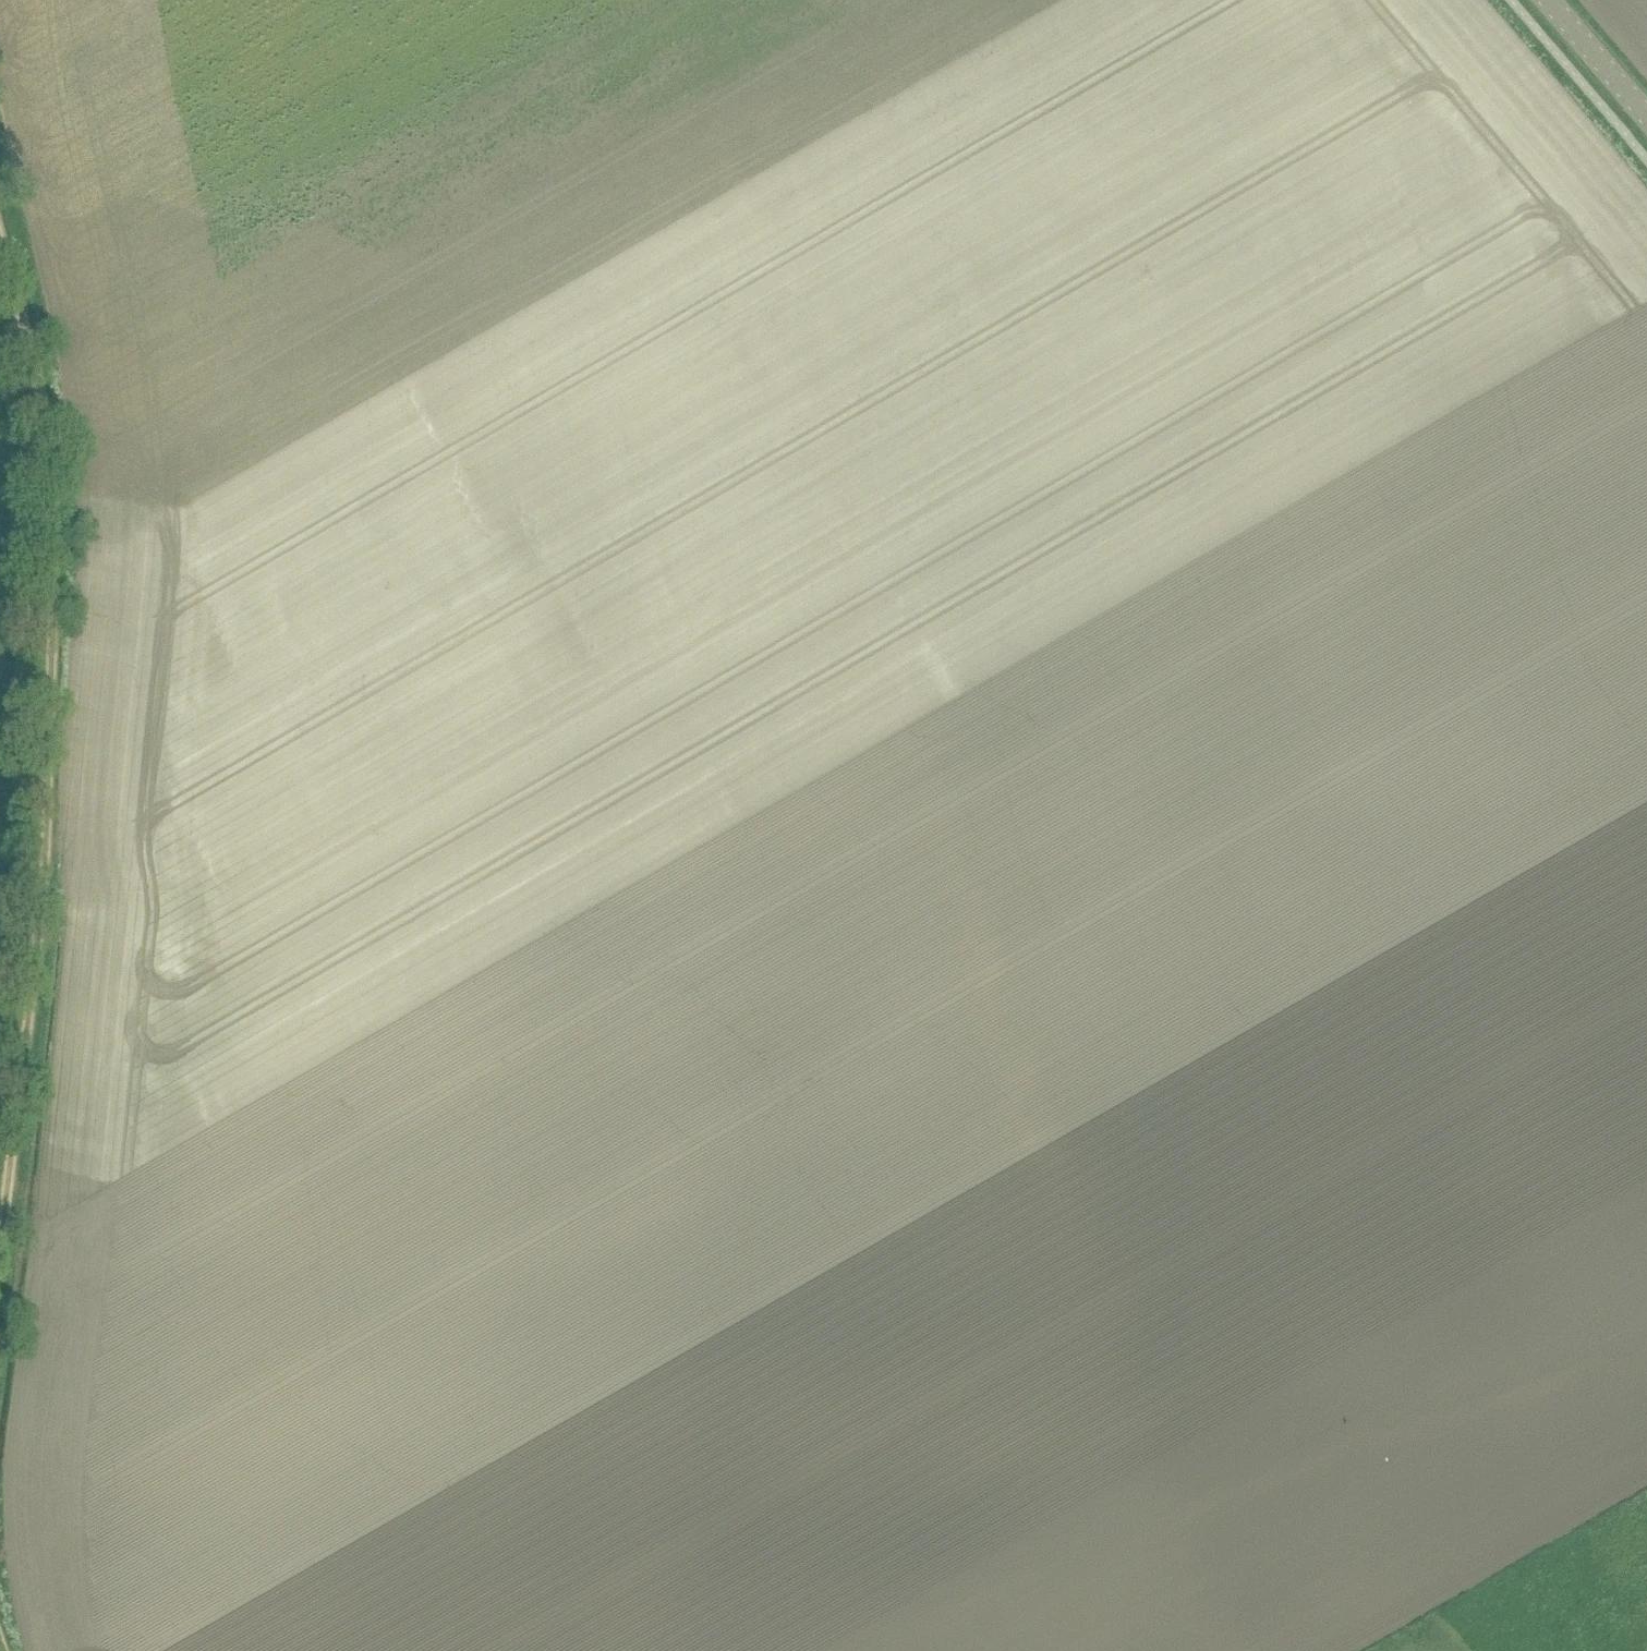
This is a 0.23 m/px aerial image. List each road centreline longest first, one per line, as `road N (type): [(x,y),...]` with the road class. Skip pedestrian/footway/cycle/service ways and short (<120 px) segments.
road 1 (track): [(0,1249),(50,725),(61,525),(47,386),(0,177)]
road 2 (tertiary): [(1646,116),(1548,0)]

